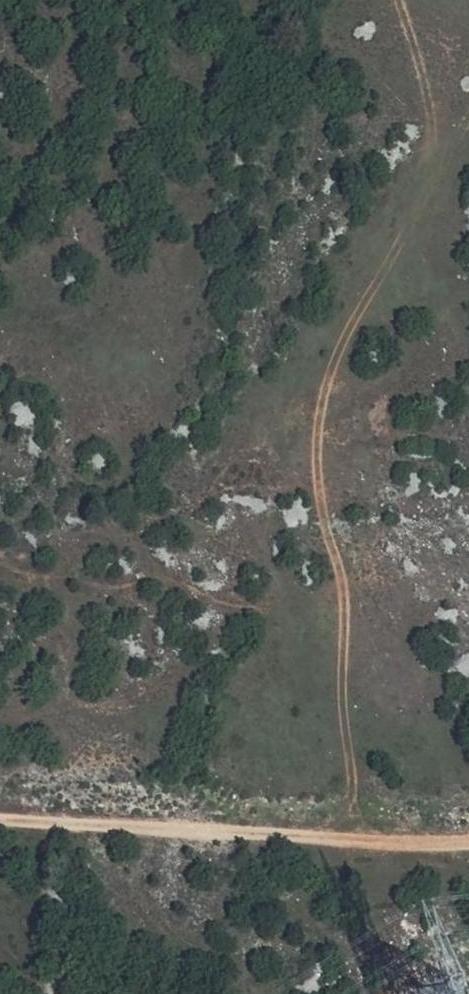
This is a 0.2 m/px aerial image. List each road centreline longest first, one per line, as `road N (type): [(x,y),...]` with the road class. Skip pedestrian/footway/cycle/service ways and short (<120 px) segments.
road 1 (track): [(0,826),(468,844)]

